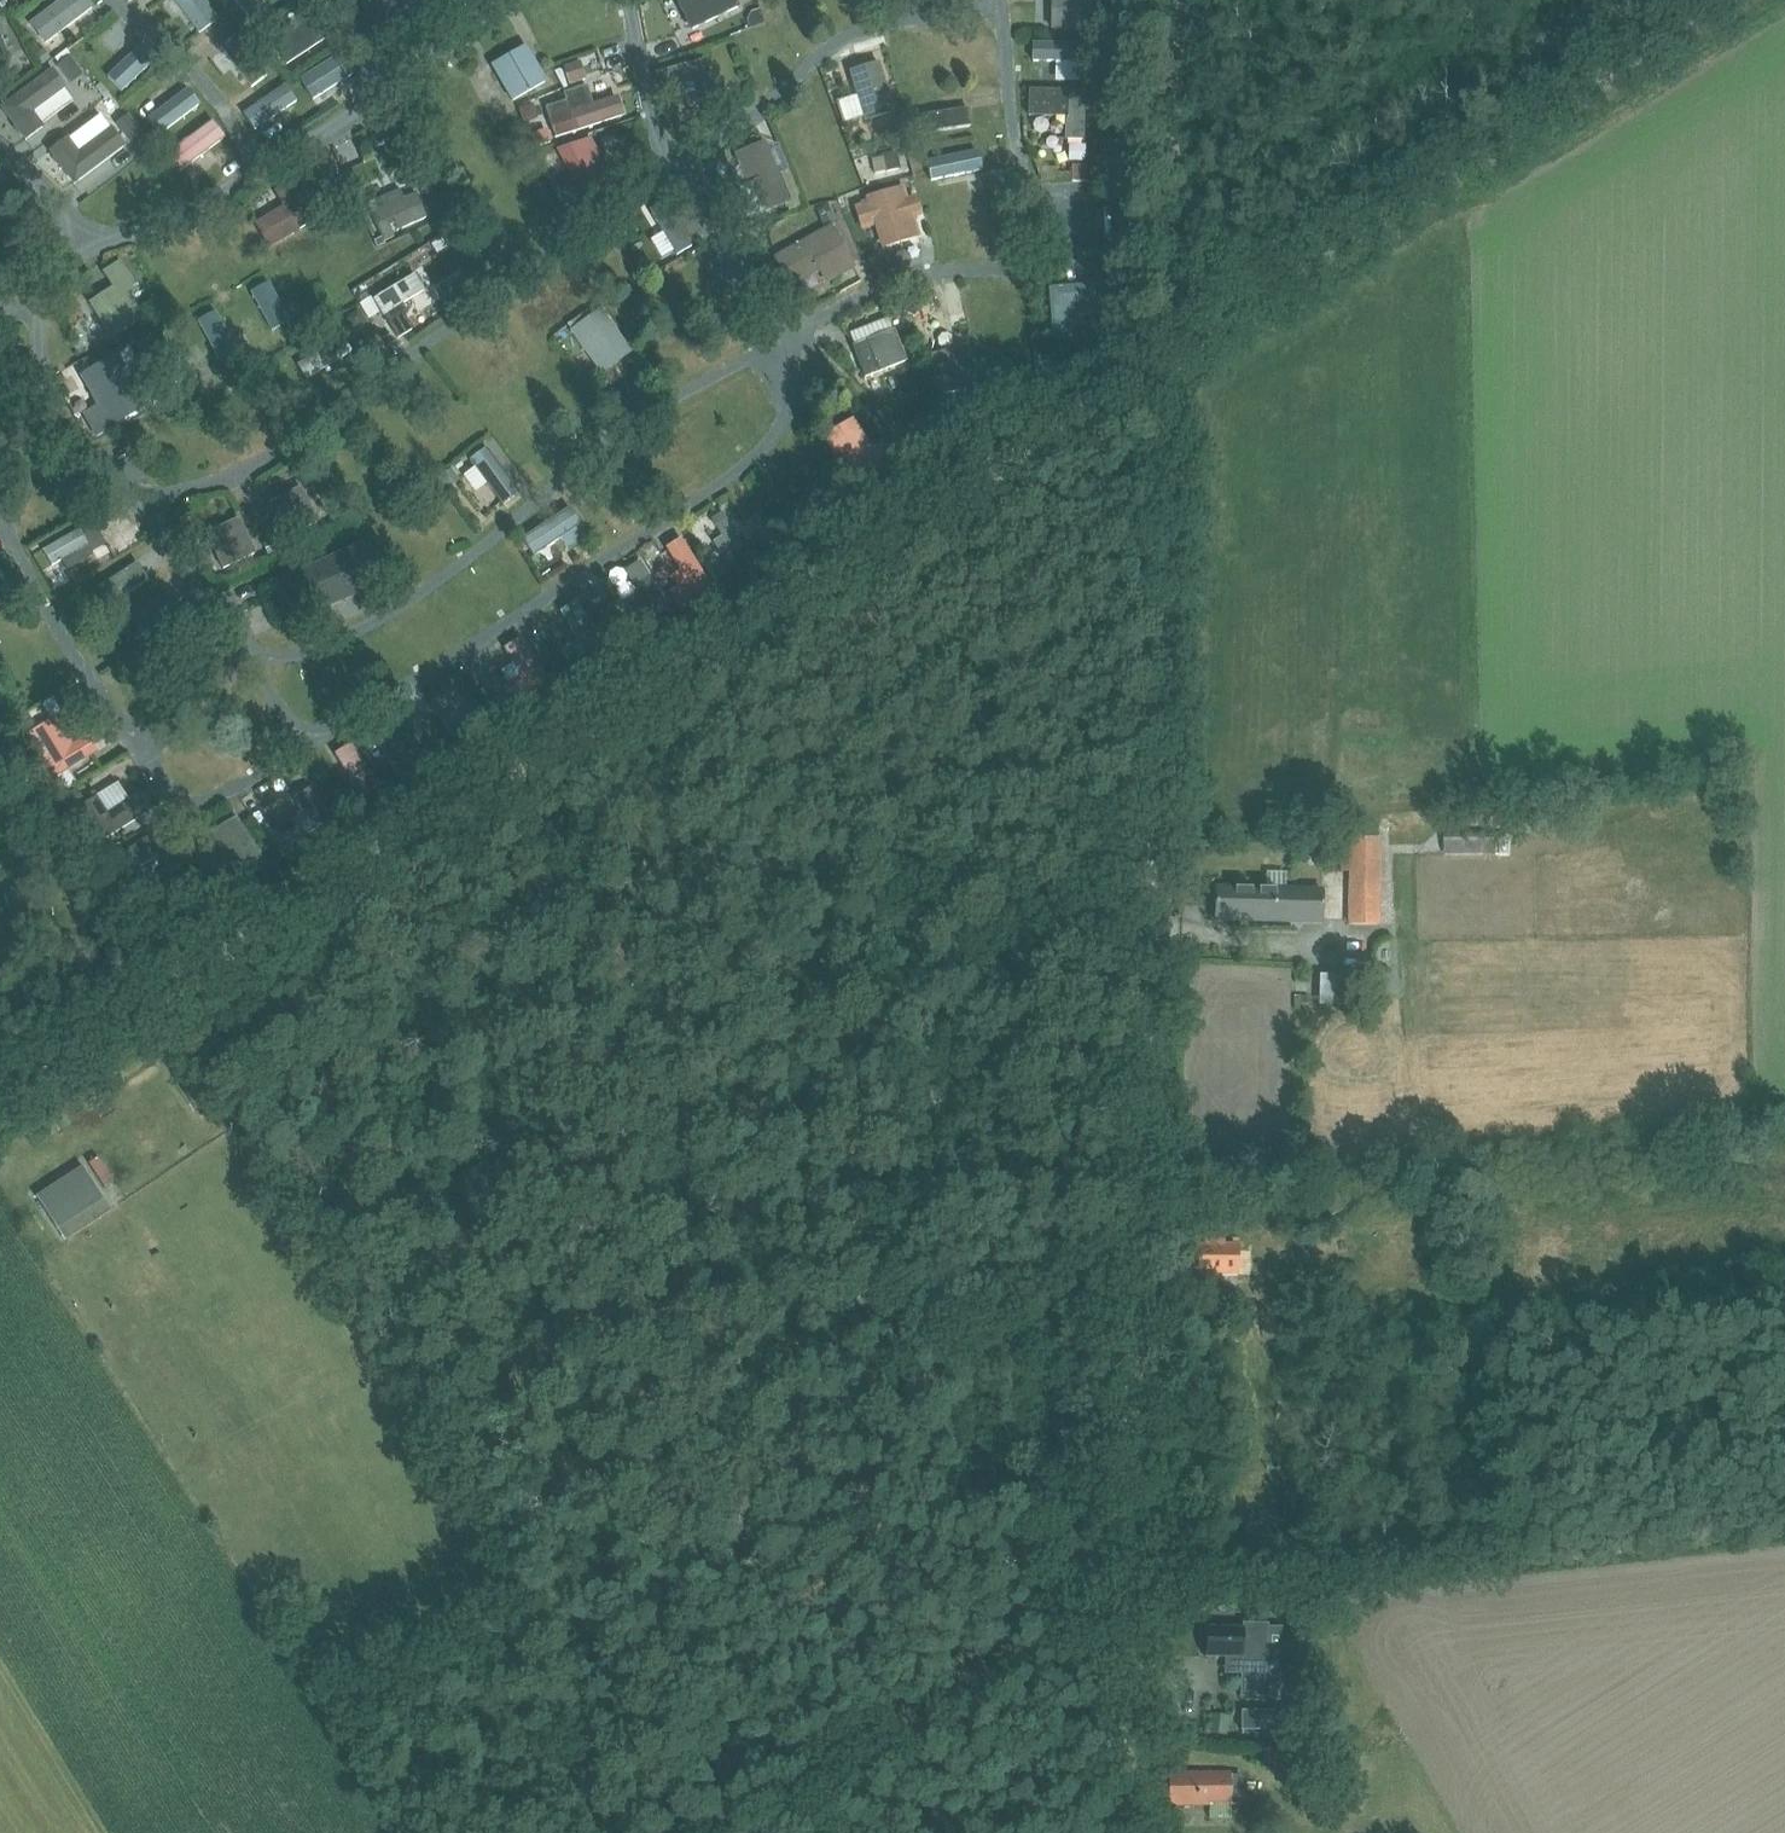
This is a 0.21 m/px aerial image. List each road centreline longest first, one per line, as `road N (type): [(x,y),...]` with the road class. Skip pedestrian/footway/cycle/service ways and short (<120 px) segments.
road 1 (unclassified): [(1113,1832),(1163,358)]
road 2 (track): [(0,1095),(1163,358)]
road 3 (track): [(1163,358),(1731,0)]
road 4 (track): [(1163,358),(1176,0)]

